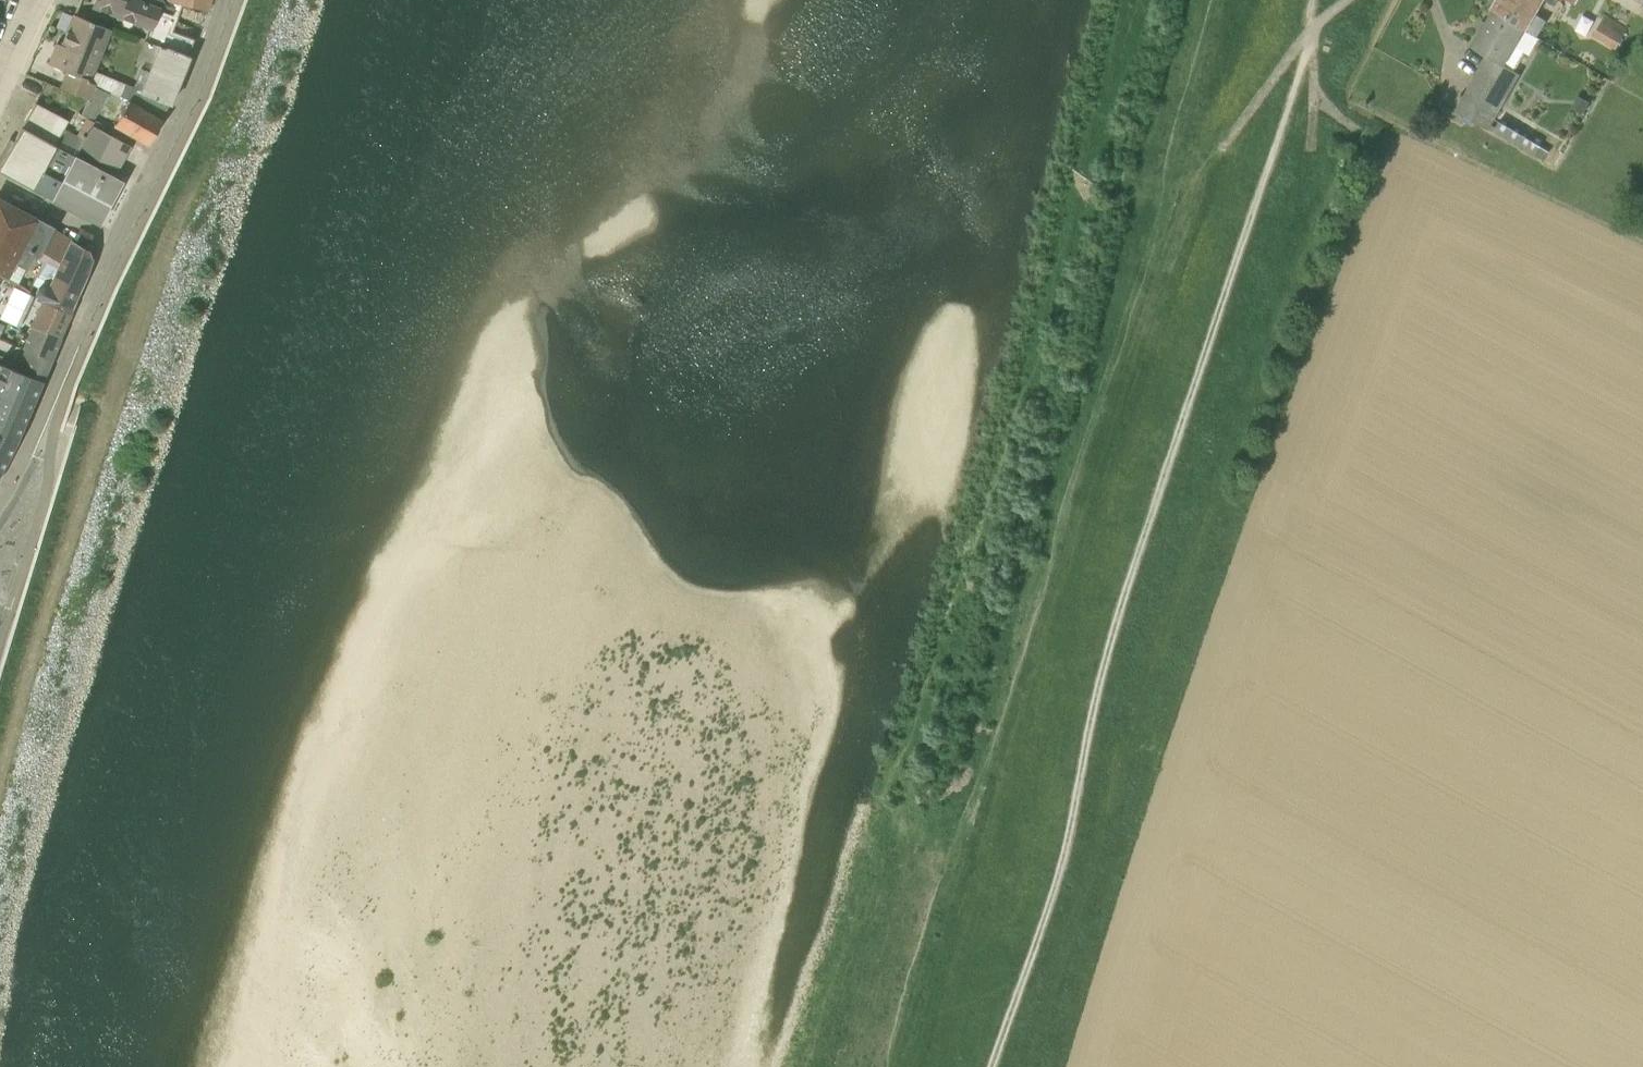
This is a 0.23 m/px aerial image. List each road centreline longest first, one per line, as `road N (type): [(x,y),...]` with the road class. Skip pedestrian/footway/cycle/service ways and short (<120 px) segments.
road 1 (track): [(994,1066),(1059,891),(1095,702),(1261,204),(1309,29)]
road 2 (track): [(0,823),(85,484),(172,237)]
road 3 (residential): [(0,496),(109,246)]
road 4 (residential): [(109,246),(220,0)]
road 5 (unclassified): [(109,246),(0,179)]

